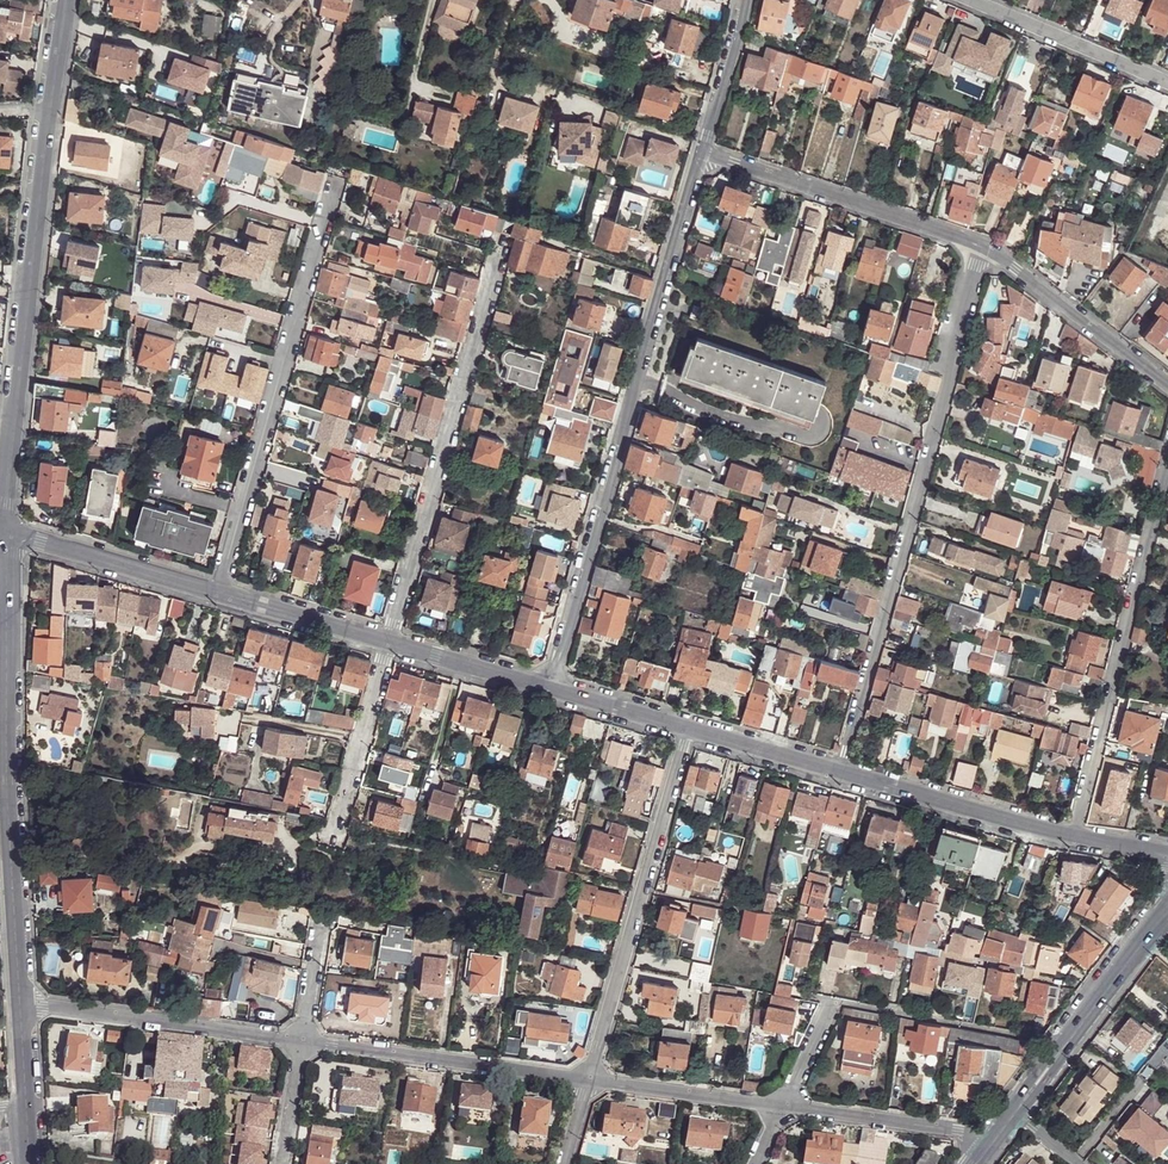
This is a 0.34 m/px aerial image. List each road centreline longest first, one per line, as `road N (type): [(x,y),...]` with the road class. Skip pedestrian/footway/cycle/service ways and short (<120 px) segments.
road 1 (residential): [(547,689),(702,154)]
road 2 (unclassified): [(984,247),(841,776)]
road 3 (residential): [(65,17),(6,528)]
road 4 (residential): [(6,528),(21,1002)]
road 5 (residential): [(388,643),(504,237)]
road 6 (unclassified): [(1167,467),(1072,839)]
road 7 (residential): [(588,1081),(688,732)]
road 8 (residential): [(984,247),(702,154)]
road 9 (unclassified): [(302,1041),(588,1081)]
road 10 (unclassified): [(21,1002),(302,1041)]
road 11 (residential): [(216,593),(283,361)]
road 12 (residential): [(1072,839),(841,776)]
road 13 (unclassified): [(1064,1046),(834,1001)]
road 14 (residential): [(1167,384),(984,247)]
road 15 (residential): [(216,593),(6,528)]
road 16 (unclassified): [(781,1107),(970,1132),(991,1143)]
road 17 (residential): [(972,0),(1167,82)]
road 18 (unclassified): [(588,1081),(781,1107)]
road 19 (residential): [(338,823),(388,643)]
road 20 (residential): [(283,361),(335,184)]
road 21 (residential): [(388,643),(216,593)]
road 22 (tertiary): [(1167,908),(1064,1046)]
road 23 (residential): [(547,689),(388,643)]
road 24 (residential): [(841,776),(688,732)]
road 25 (residential): [(702,154),(742,0)]
road 26 (residential): [(688,732),(547,689)]
road 27 (residential): [(320,910),(302,1041)]
road 28 (residential): [(302,1041),(283,1163)]

